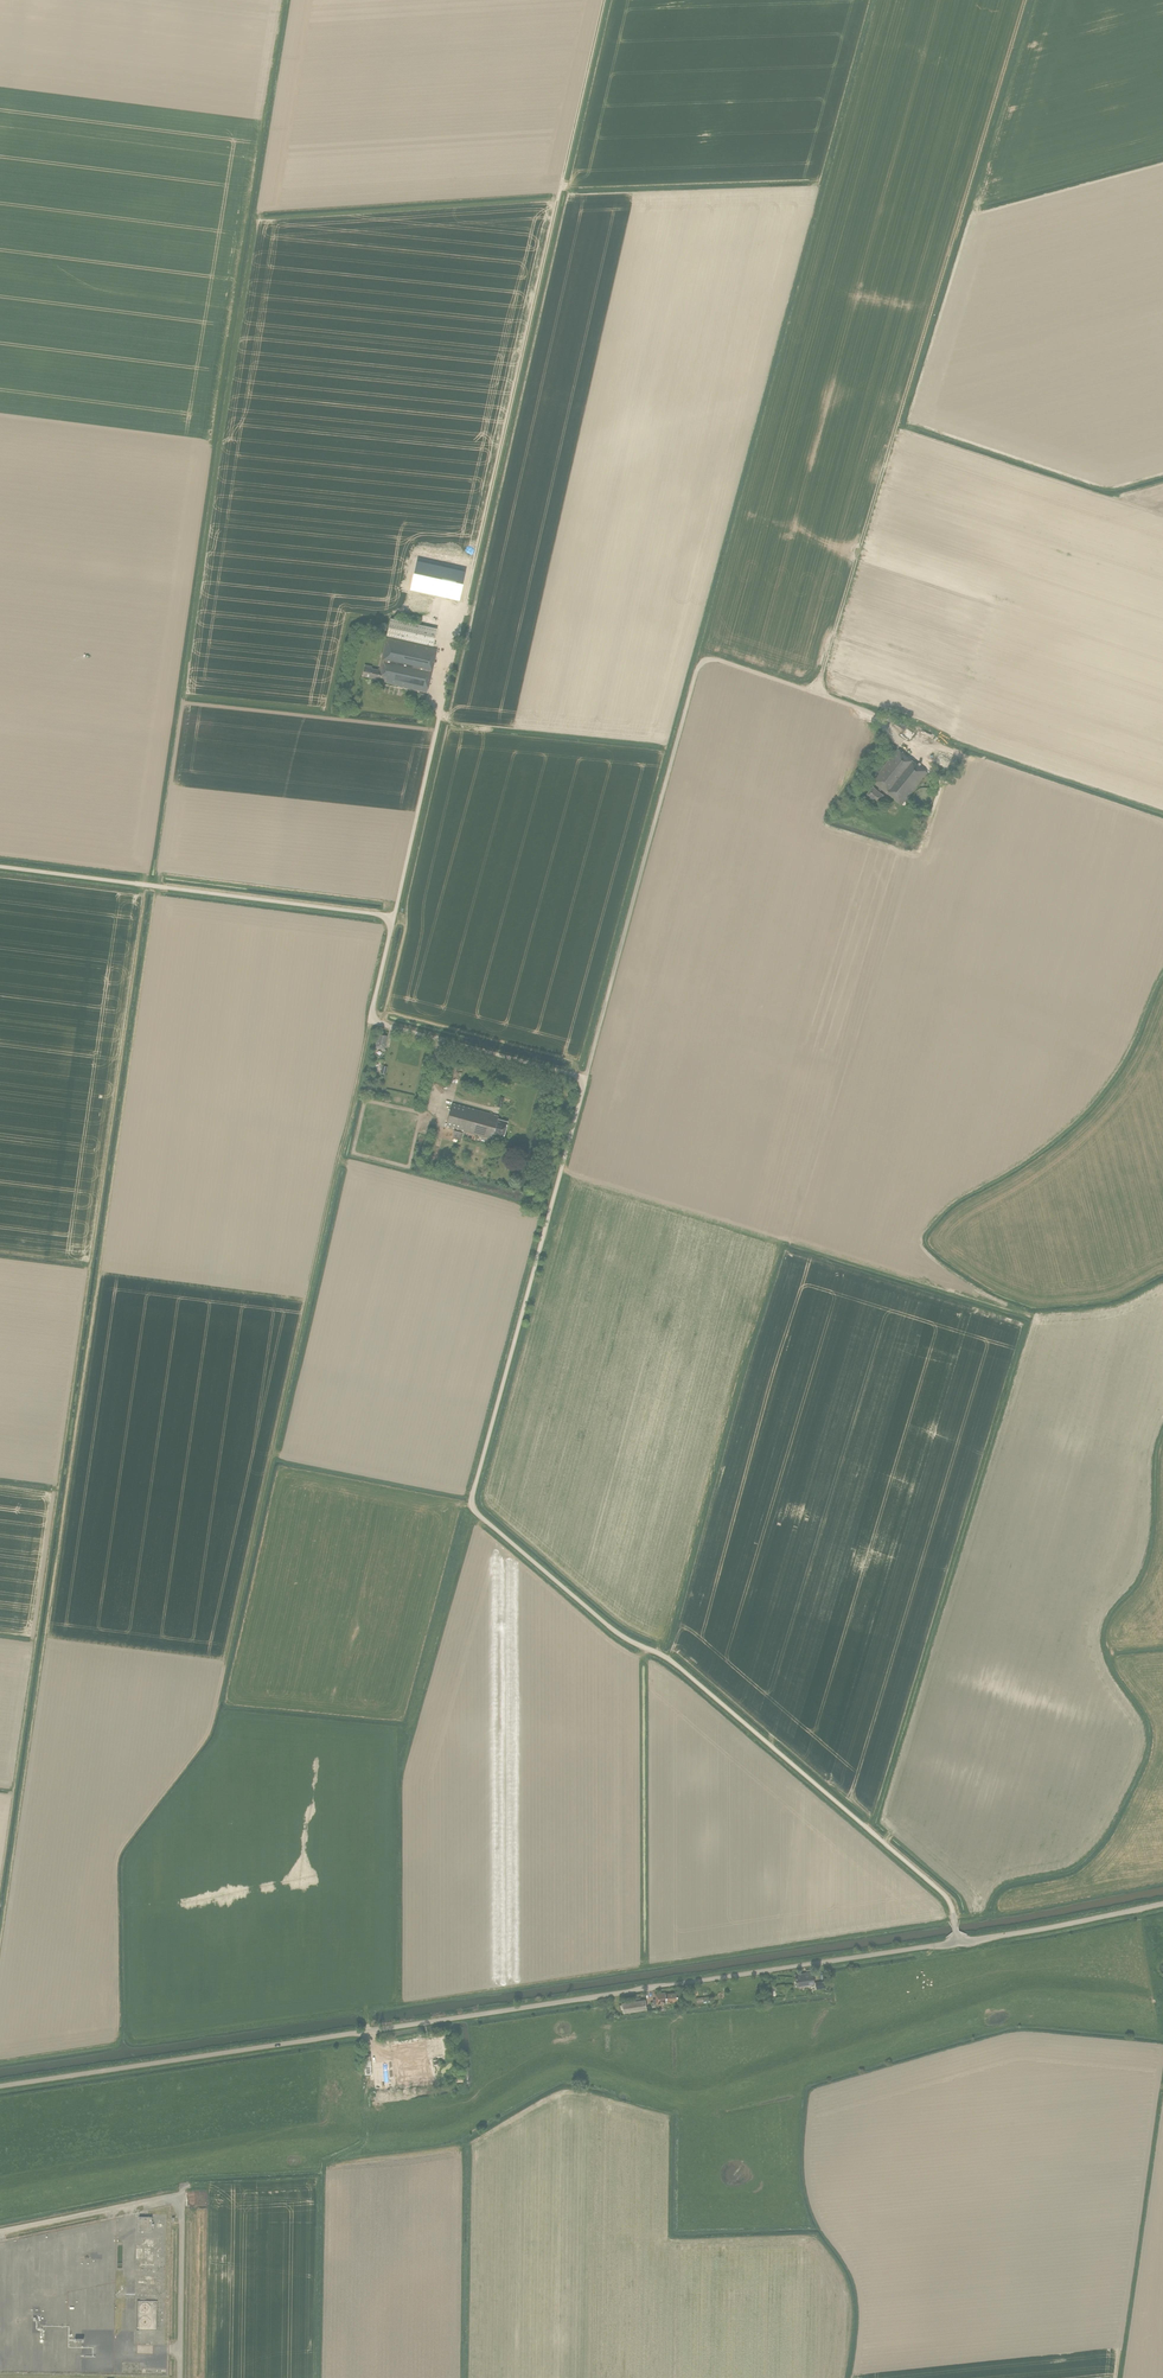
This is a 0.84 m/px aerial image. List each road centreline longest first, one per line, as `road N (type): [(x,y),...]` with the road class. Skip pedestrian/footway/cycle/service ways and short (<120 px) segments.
road 1 (unclassified): [(958,1944),(941,1890),(674,1663),(601,1622),(472,1506),(585,1078),(370,1019),(394,916),(0,867)]
road 2 (unclassified): [(0,2086),(958,1944)]
road 3 (unclassified): [(958,1944),(1162,1904)]

